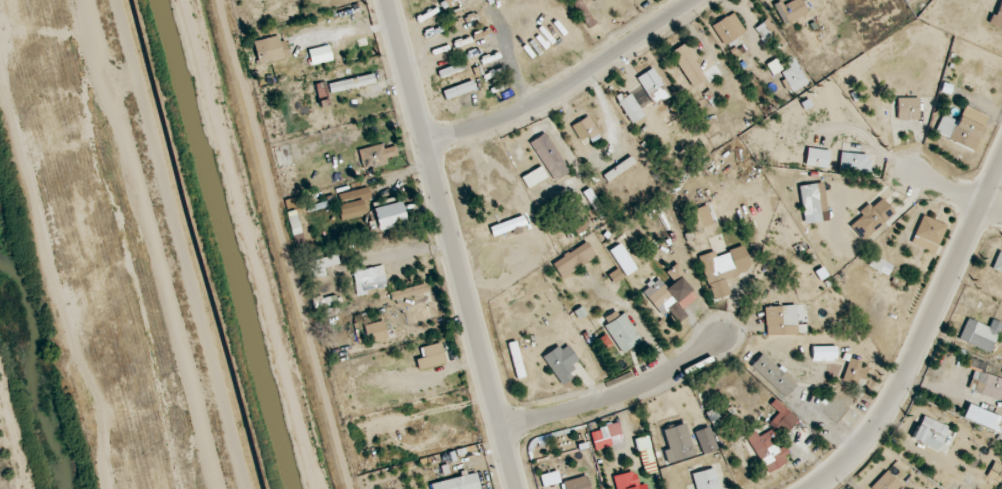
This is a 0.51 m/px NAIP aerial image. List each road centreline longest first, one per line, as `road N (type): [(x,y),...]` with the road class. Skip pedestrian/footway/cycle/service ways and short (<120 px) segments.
road 1 (residential): [(388,0),(518,488)]
road 2 (residential): [(243,488),(116,0)]
road 3 (residential): [(814,488),(854,454),(899,390),(1001,165)]
road 4 (residential): [(428,146),(538,103),(697,0)]
road 5 (residential): [(502,427),(617,397),(719,338)]

